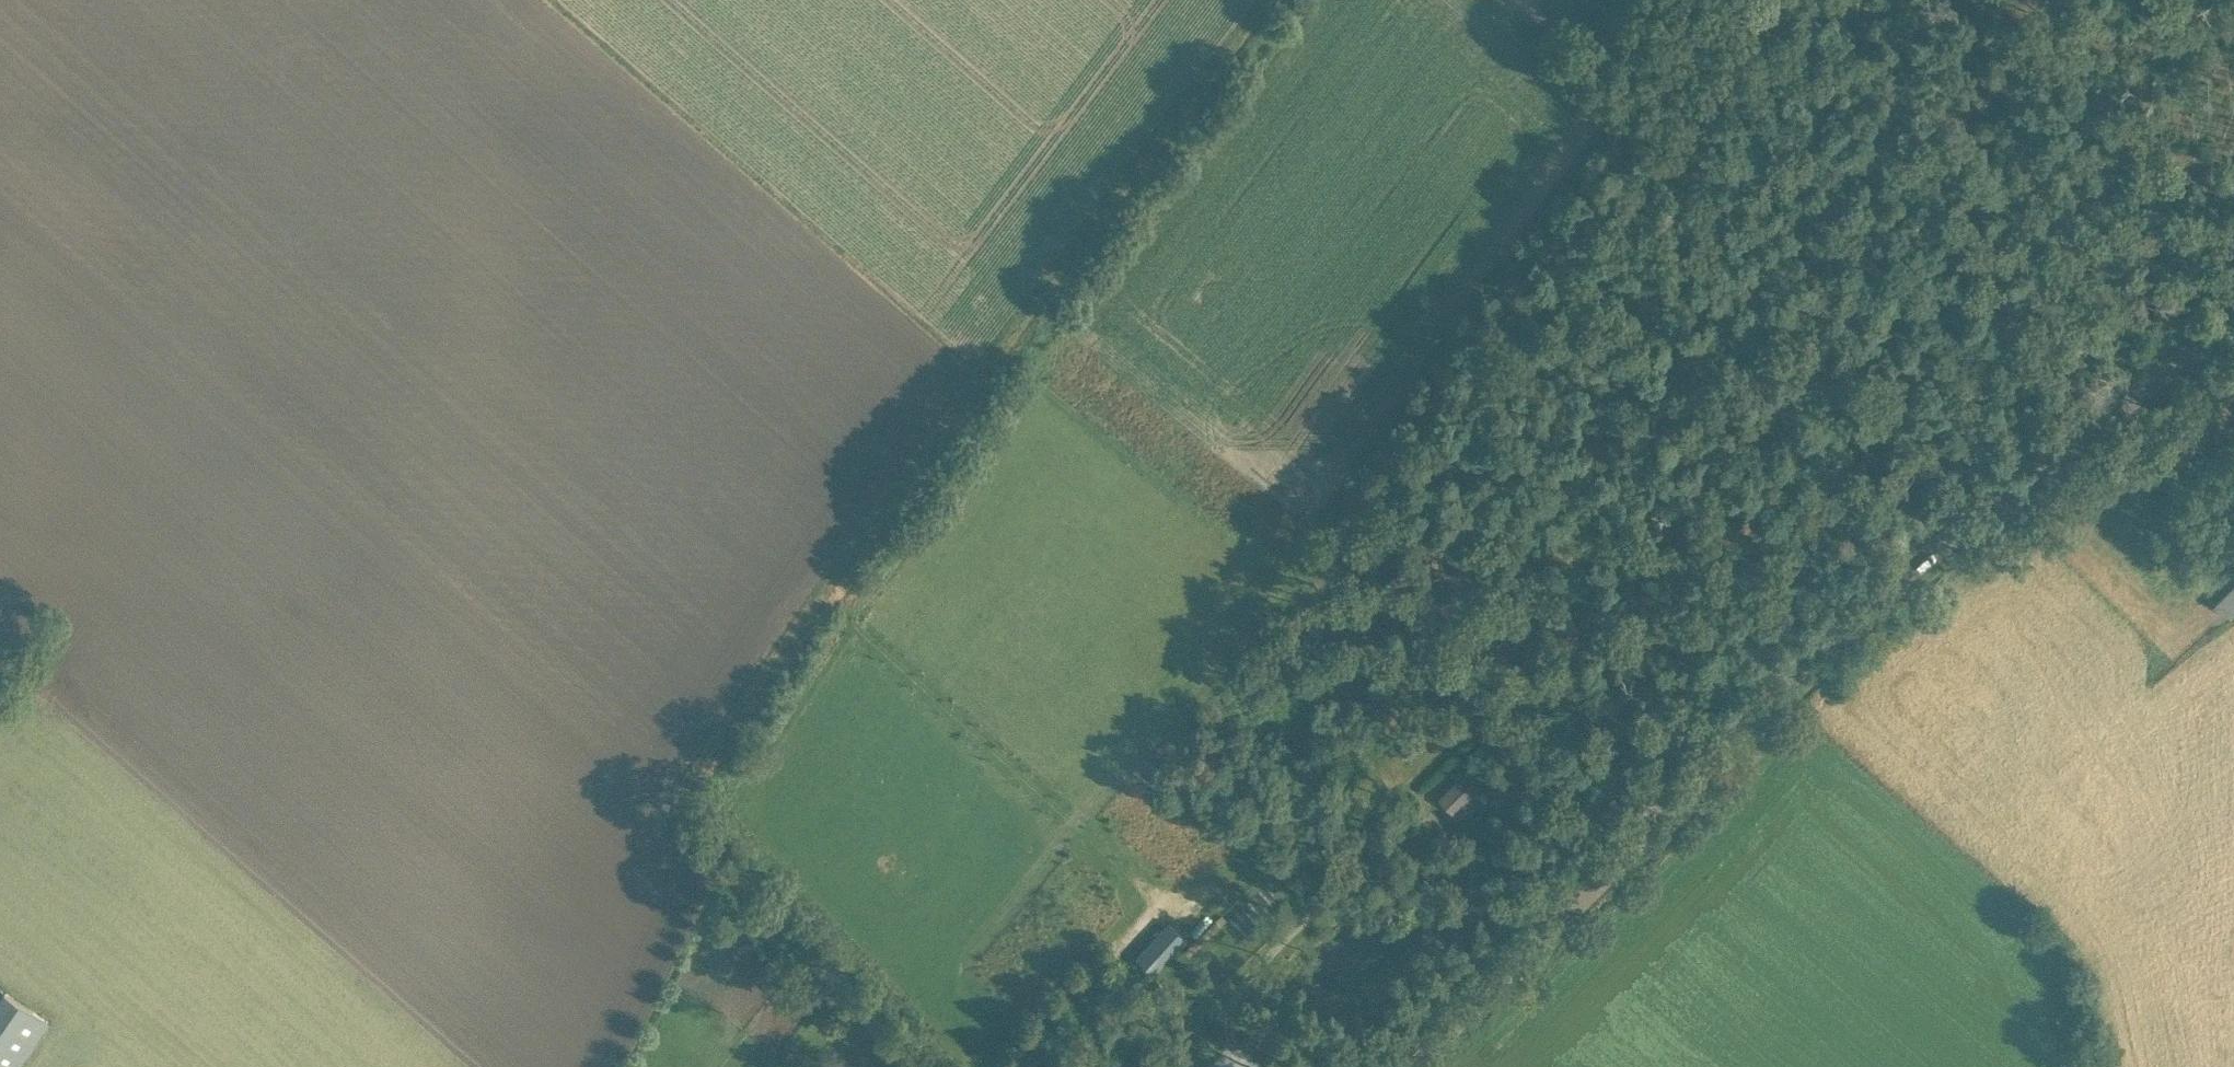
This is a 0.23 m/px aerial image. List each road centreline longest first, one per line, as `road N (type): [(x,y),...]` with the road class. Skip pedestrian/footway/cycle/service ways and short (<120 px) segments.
road 1 (track): [(1273,0),(1032,315),(688,797),(681,816),(691,838),(823,971)]
road 2 (unclassified): [(1409,1066),(1646,835),(1832,638),(2233,314)]
road 3 (unclassified): [(917,1066),(823,971)]

